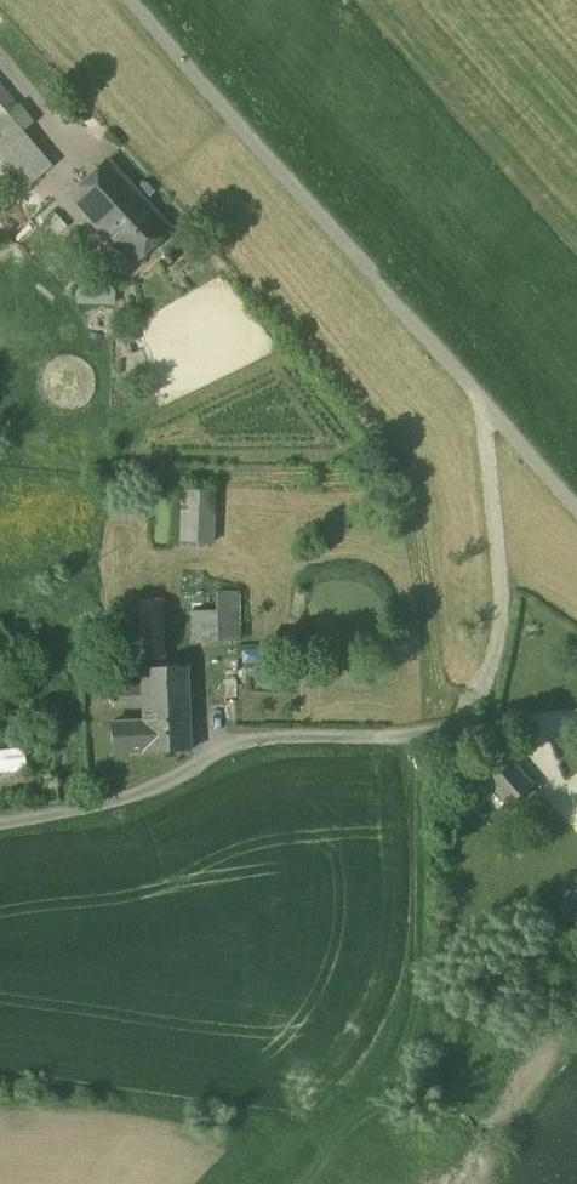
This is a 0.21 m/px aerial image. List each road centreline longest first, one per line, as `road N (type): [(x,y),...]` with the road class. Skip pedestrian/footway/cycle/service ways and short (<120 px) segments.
road 1 (residential): [(456,730),(258,739),(74,809),(0,821)]

